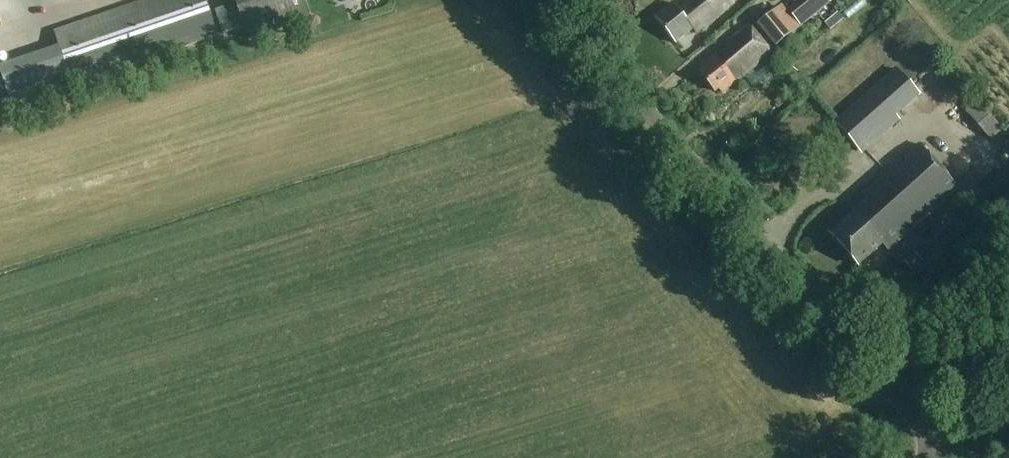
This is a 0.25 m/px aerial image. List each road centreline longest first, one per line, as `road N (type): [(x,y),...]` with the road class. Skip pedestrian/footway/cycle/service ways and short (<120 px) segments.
road 1 (tertiary): [(954,442),(899,399),(769,261),(549,0)]

